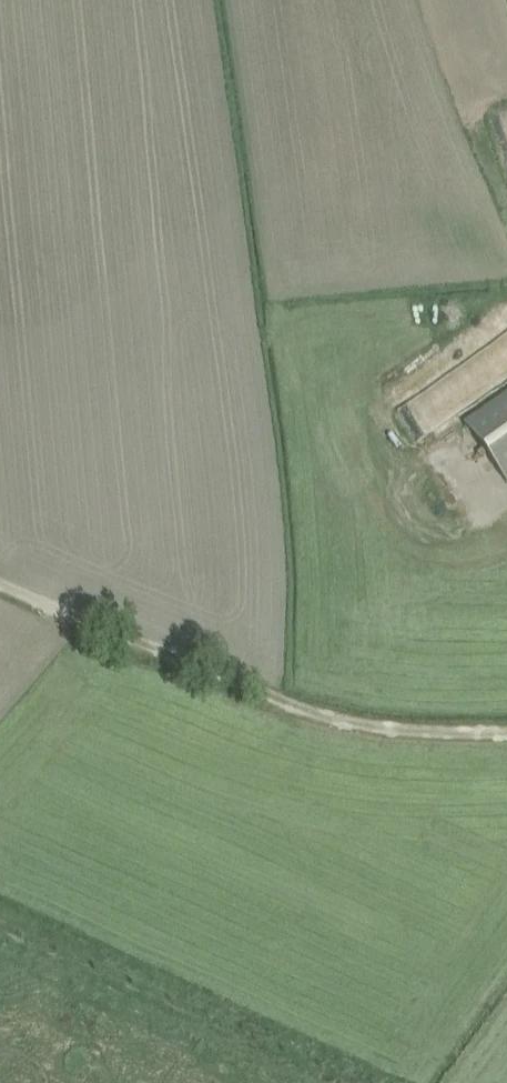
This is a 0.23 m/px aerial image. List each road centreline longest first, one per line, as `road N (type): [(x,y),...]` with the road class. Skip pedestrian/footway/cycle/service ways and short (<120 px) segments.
road 1 (unclassified): [(506,730),(415,729),(286,704),(0,585)]

